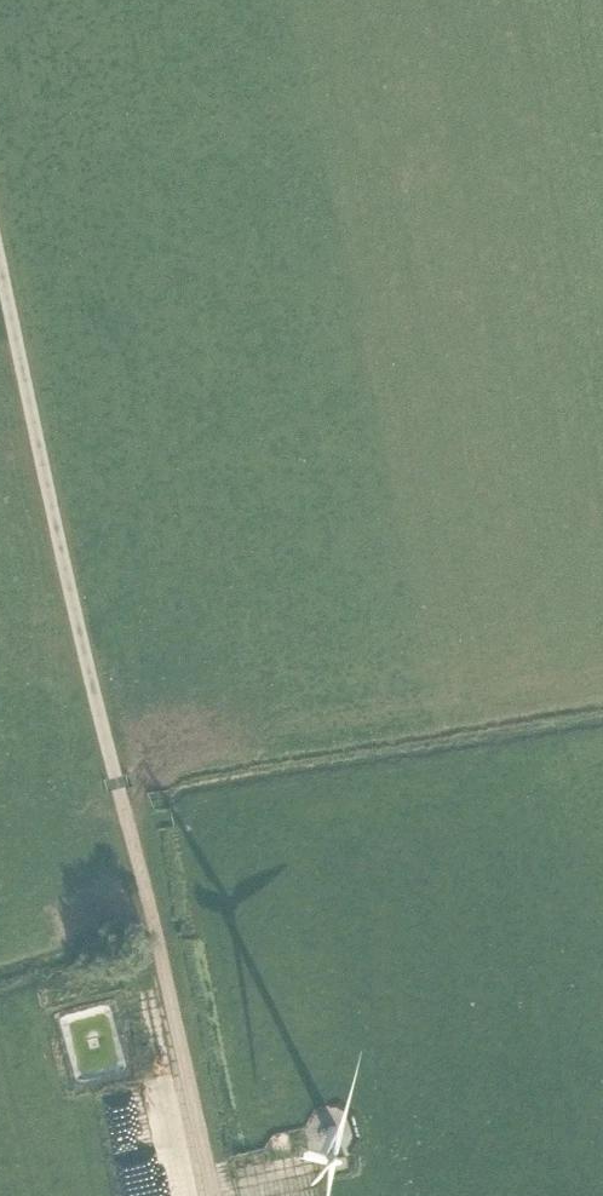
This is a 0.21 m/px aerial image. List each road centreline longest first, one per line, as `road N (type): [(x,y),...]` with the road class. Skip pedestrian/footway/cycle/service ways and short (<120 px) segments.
road 1 (unclassified): [(216,1195),(0,258)]

